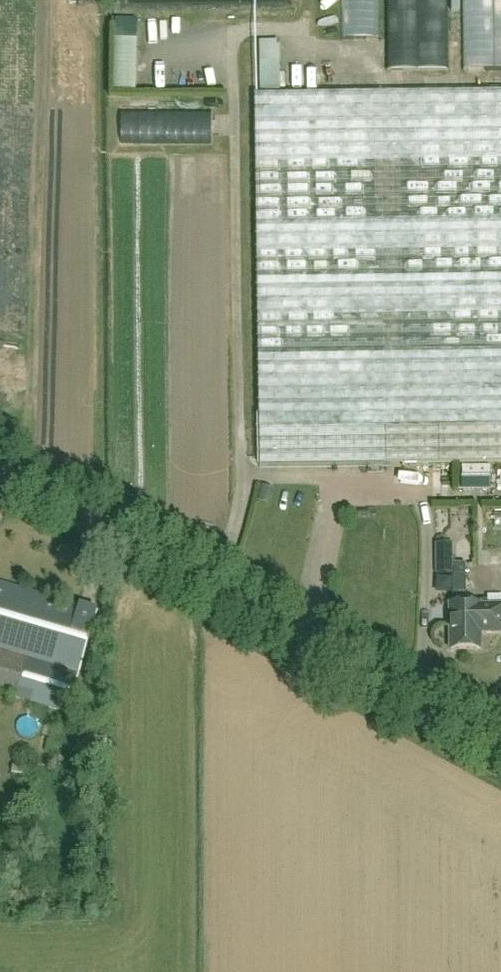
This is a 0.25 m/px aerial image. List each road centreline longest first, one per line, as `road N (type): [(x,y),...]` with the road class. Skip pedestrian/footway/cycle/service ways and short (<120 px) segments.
road 1 (unclassified): [(500,754),(0,457)]

